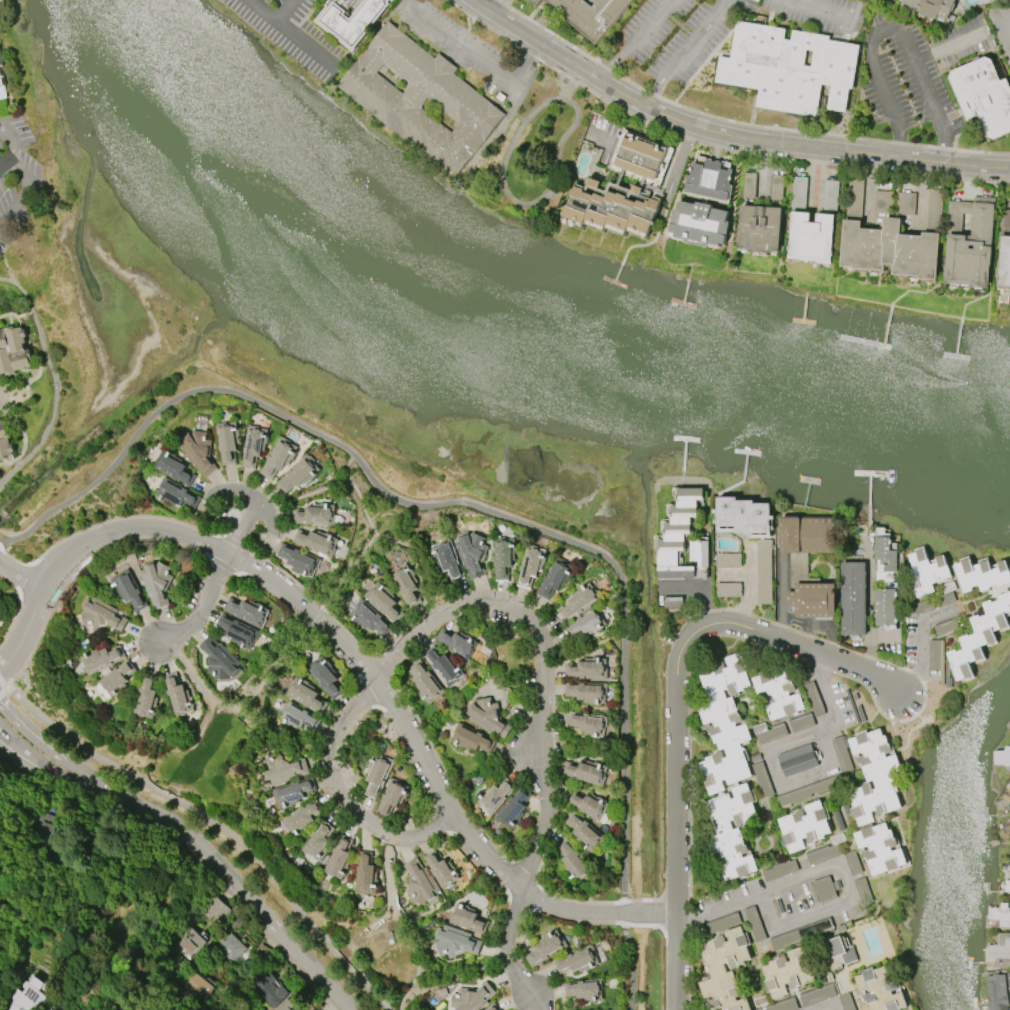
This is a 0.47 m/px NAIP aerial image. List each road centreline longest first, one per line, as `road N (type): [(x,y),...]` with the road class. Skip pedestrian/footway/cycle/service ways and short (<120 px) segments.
road 1 (residential): [(0,669),(43,589),(76,554),(144,530),(187,538),(275,583),(382,678),(430,754),(451,818),(522,895),(577,918),(675,912)]
road 2 (residential): [(673,1009),(678,666),(696,630),(731,624),(900,685)]
road 3 (residential): [(470,0),(602,84),(695,128),(779,146),(1009,170)]
road 4 (residential): [(522,895),(546,800),(550,653),(537,619),(508,607),(471,607),(438,623),(382,678)]
road 5 (secondary): [(353,1009),(188,838),(131,807)]
road 6 (residential): [(382,678),(338,736),(332,766),(340,799),(377,833),(414,841),(451,818)]
road 7 (residential): [(156,642),(190,625),(234,557),(252,509),(238,491),(208,496)]
road 8 (secondary): [(131,807),(0,706)]
road 9 (secondary): [(0,730),(67,781),(131,807)]
road 10 (residential): [(537,1009),(509,970),(522,895)]

